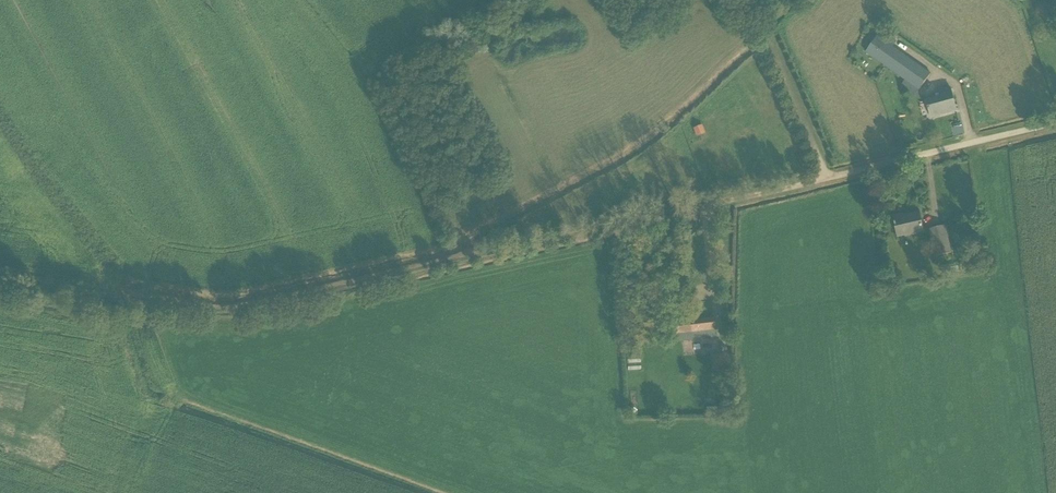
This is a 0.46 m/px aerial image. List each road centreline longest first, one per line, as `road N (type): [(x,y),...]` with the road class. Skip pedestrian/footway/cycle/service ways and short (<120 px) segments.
road 1 (track): [(928,154),(229,313),(0,279)]
road 2 (track): [(776,10),(757,34),(770,43),(823,159),(823,178)]
road 3 (unclassified): [(928,154),(1055,122)]

